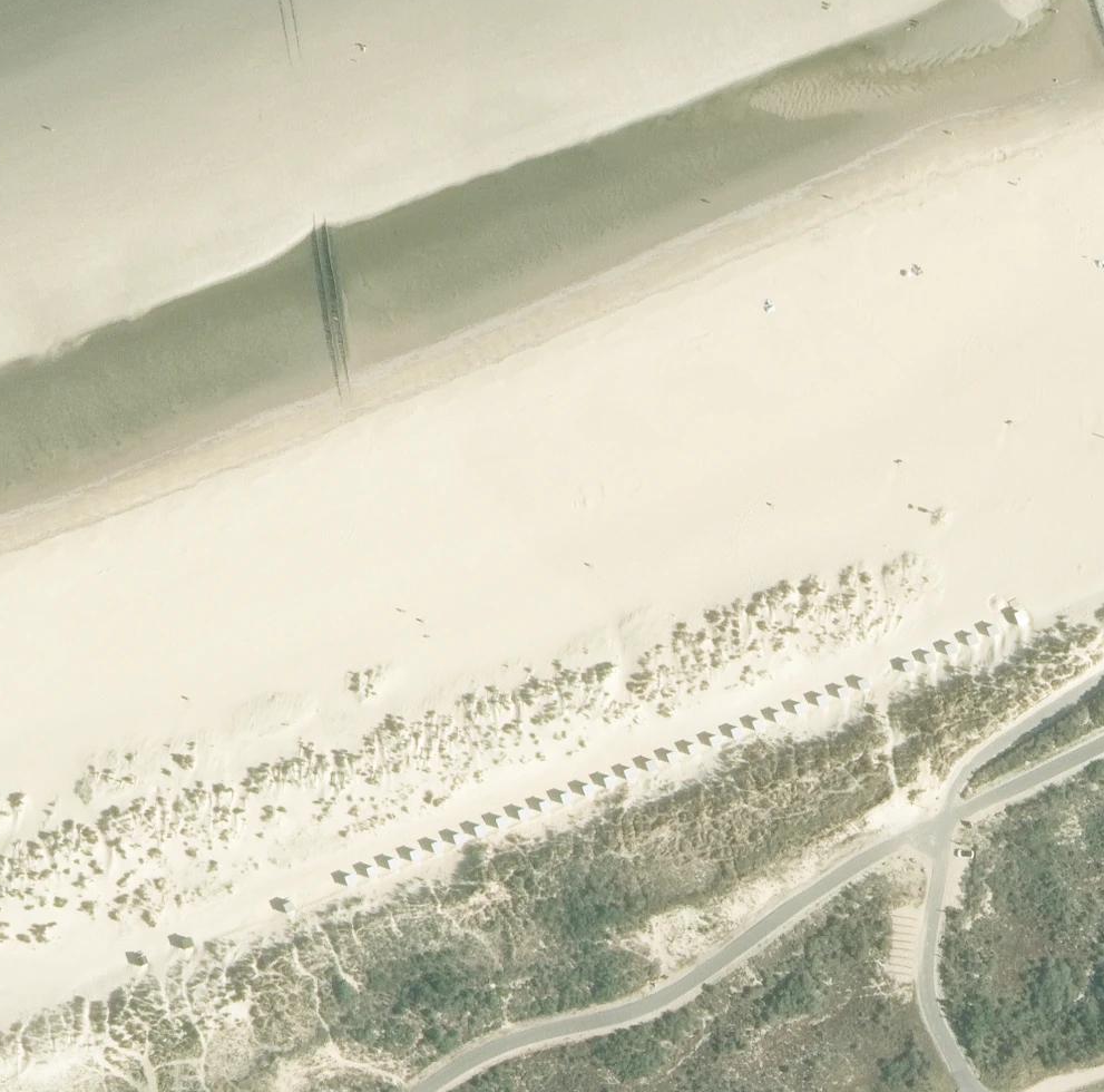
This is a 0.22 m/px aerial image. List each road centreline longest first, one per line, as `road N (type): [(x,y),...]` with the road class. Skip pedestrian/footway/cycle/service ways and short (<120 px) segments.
road 1 (track): [(970,1091),(926,992),(947,820)]
road 2 (track): [(1103,677),(978,760),(955,789),(947,820)]

